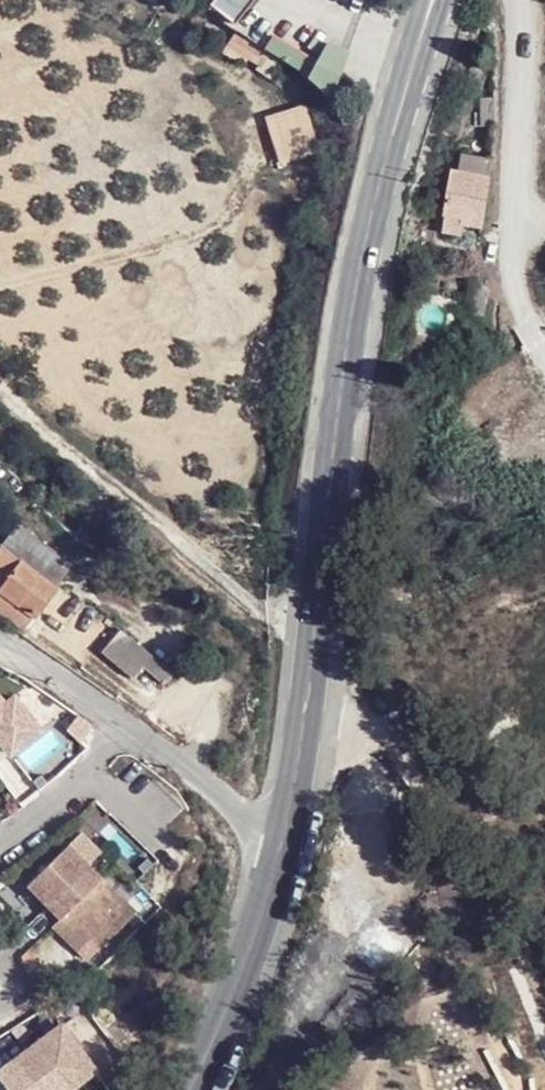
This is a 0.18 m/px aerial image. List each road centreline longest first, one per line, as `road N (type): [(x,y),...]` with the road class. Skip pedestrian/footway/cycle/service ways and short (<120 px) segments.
road 1 (secondary): [(419,44),(374,208),(345,363),(306,731),(284,836)]
road 2 (secondary): [(284,836),(234,991),(189,1089)]
road 3 (residential): [(284,836),(257,825),(121,725)]
road 4 (residential): [(0,840),(66,793),(121,725)]
road 5 (residential): [(121,725),(0,638)]

